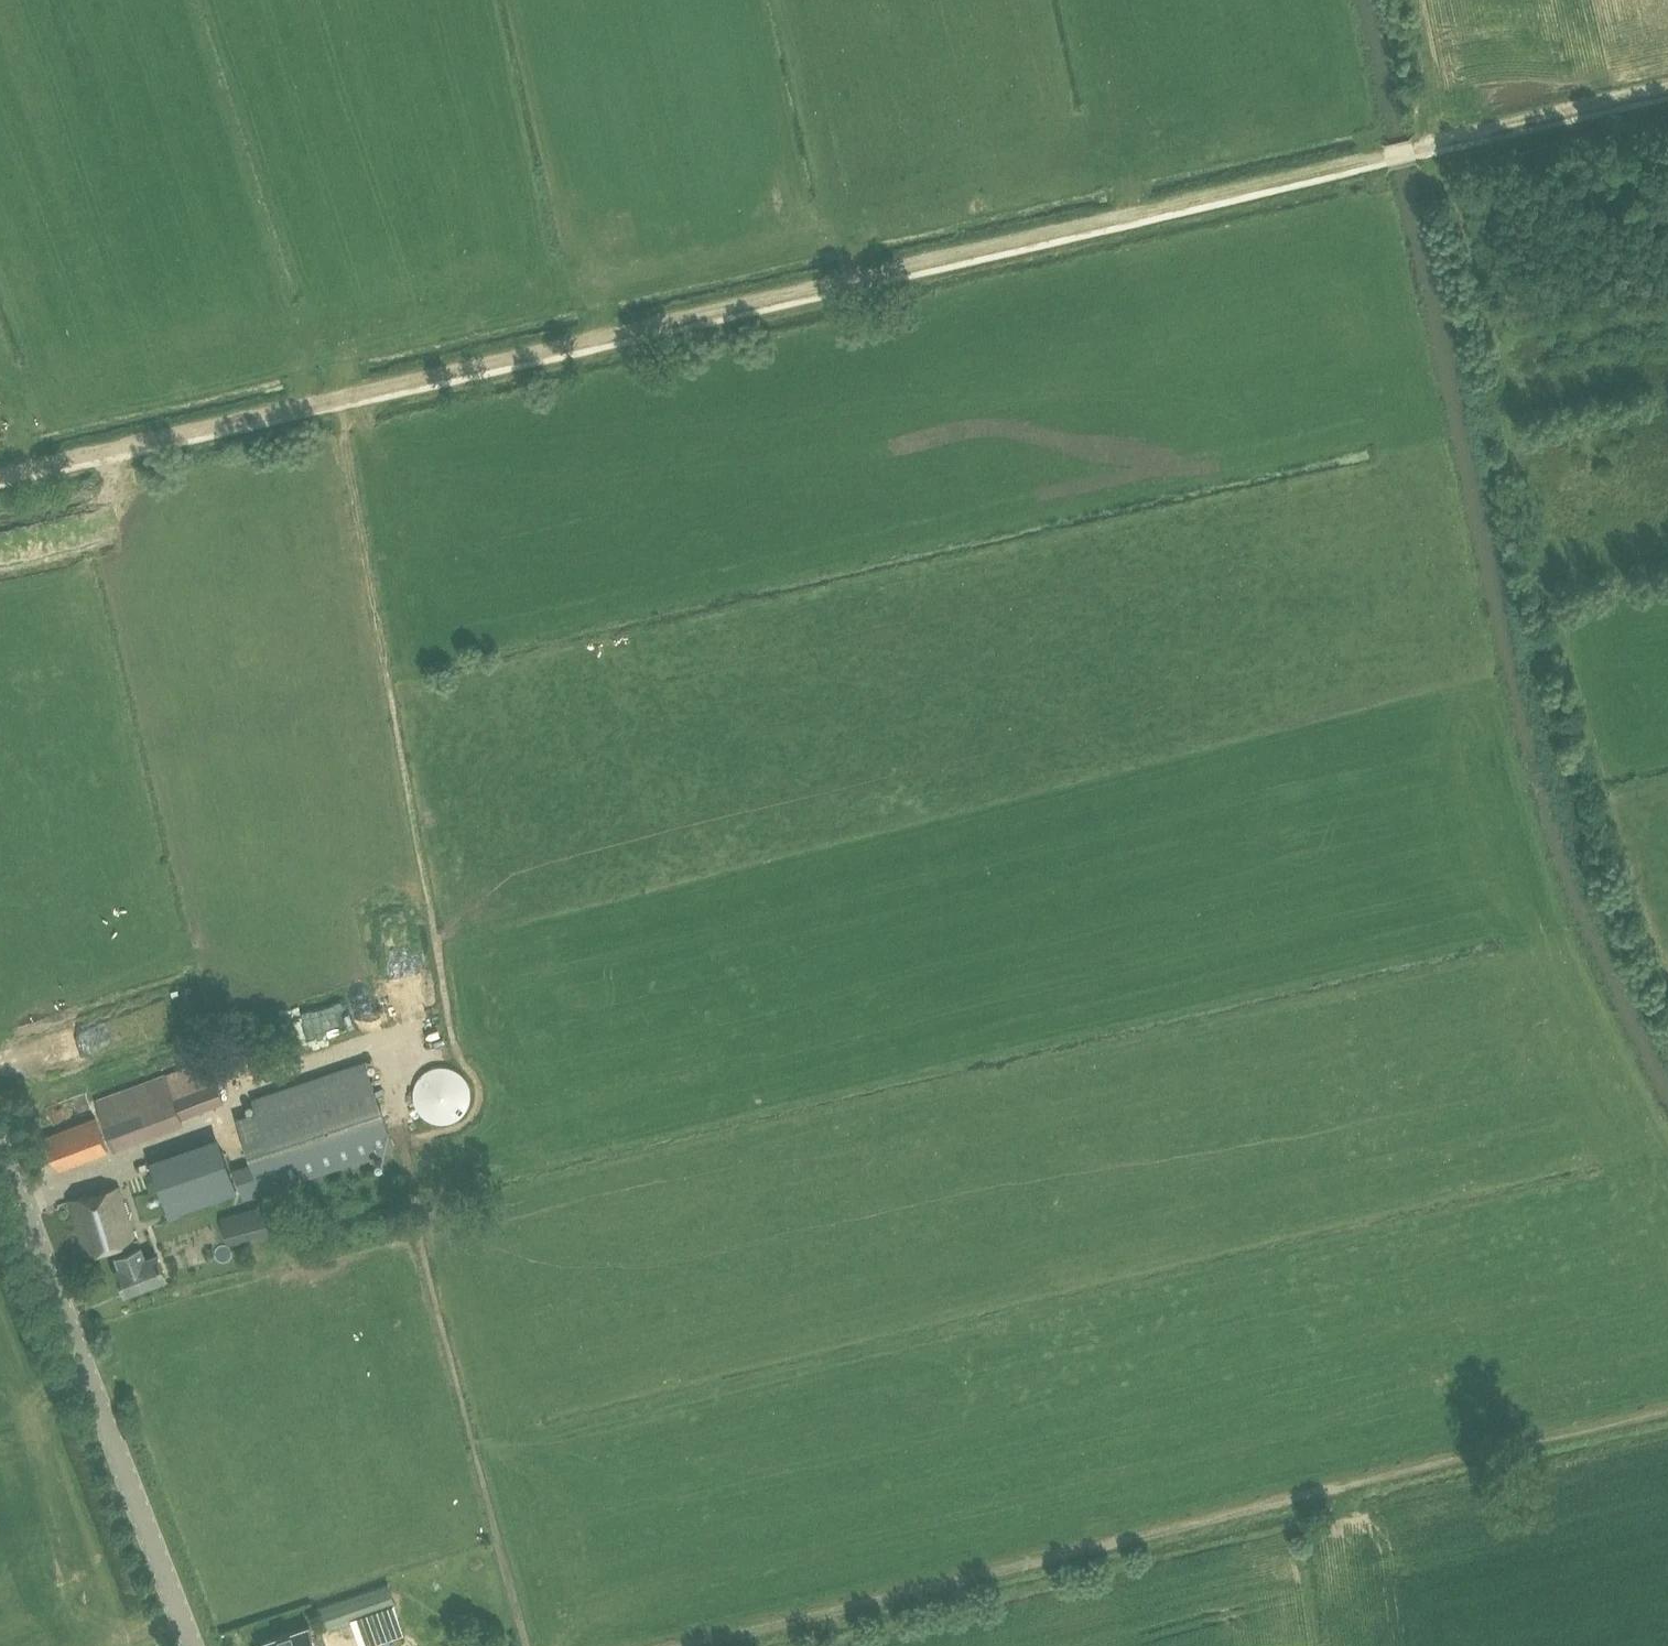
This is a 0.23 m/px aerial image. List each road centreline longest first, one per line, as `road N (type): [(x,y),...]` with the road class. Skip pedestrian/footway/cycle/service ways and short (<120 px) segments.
road 1 (track): [(0,472),(1430,141)]
road 2 (tertiary): [(192,1645),(0,1156)]
road 3 (track): [(1430,141),(1667,86)]

